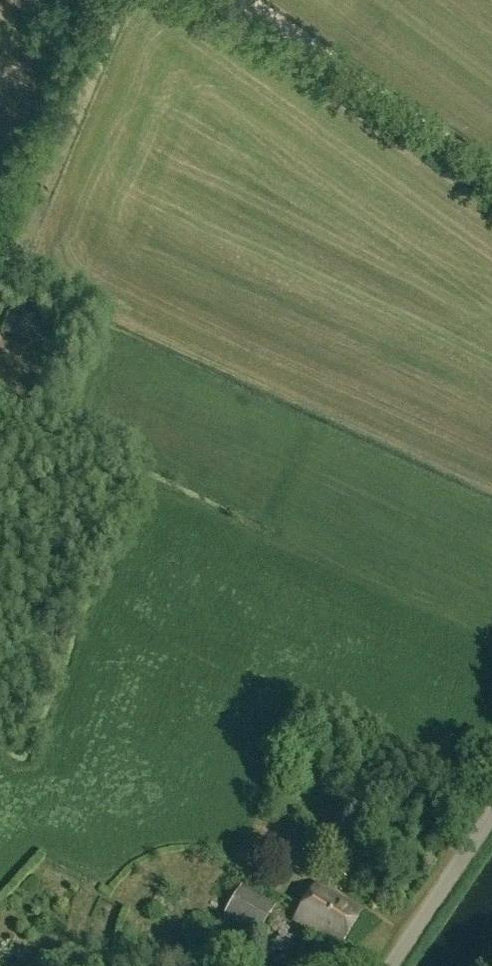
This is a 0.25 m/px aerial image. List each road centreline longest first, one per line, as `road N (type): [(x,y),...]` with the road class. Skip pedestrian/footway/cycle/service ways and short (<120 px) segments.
road 1 (track): [(491,183),(224,0)]
road 2 (unclassified): [(390,965),(491,812)]

